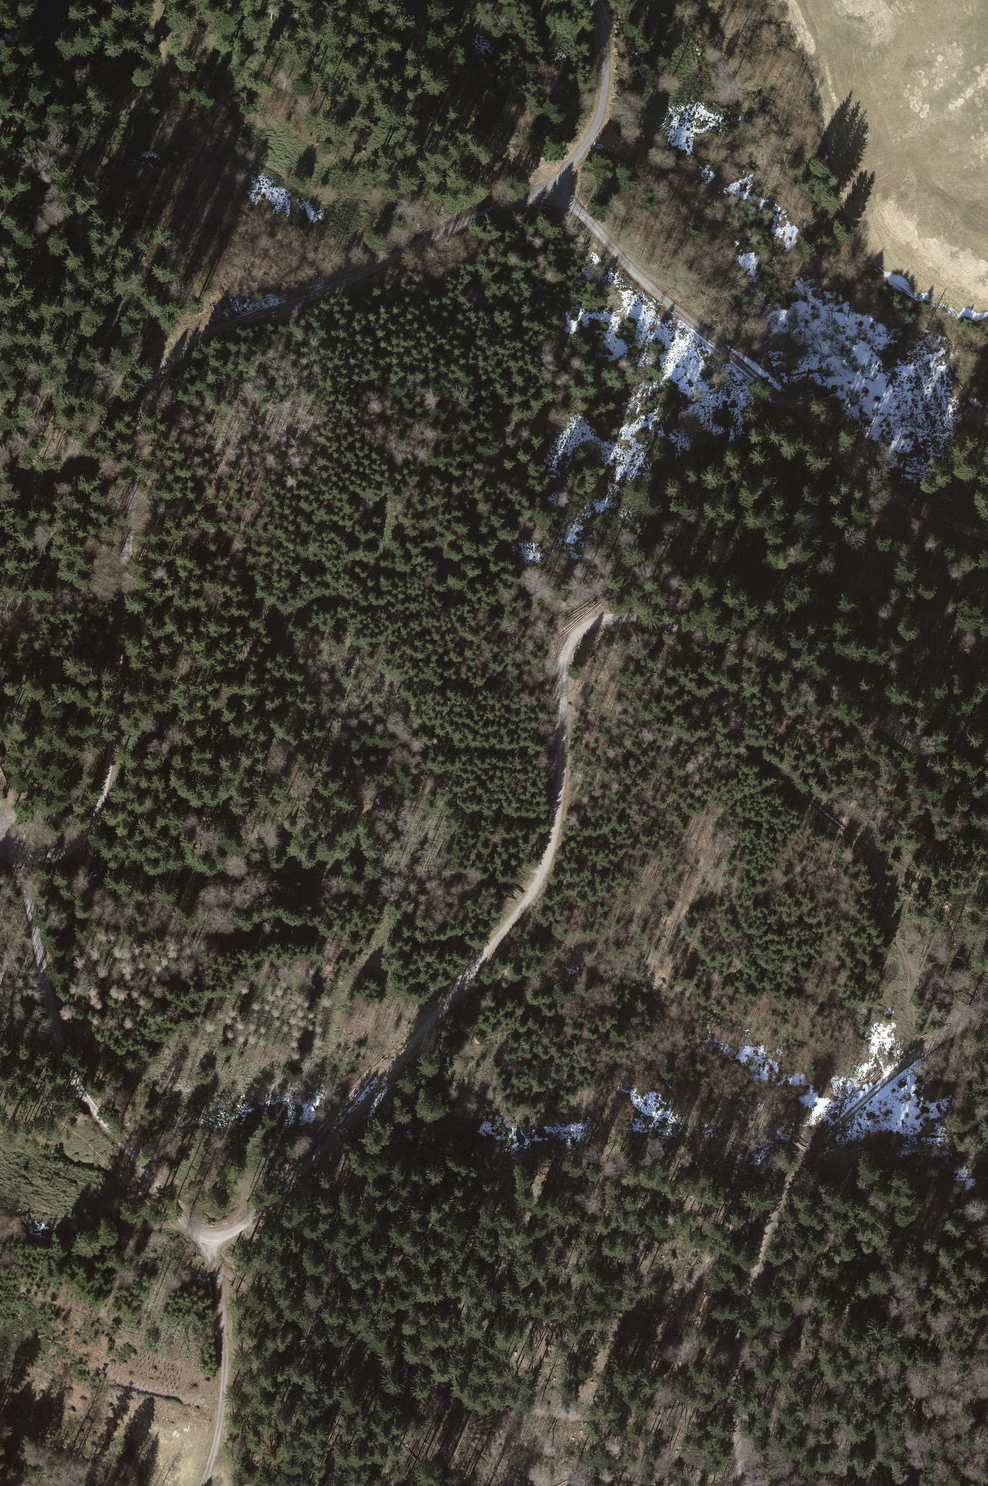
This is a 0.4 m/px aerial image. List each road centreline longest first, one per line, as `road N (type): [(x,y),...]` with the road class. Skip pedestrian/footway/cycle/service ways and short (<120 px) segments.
road 1 (track): [(987,533),(871,489),(636,273),(555,186),(322,294),(204,336),(165,365),(138,438),(102,798),(87,831),(69,848),(16,856)]
road 2 (track): [(987,800),(800,668),(668,624),(613,617),(587,626),(567,648),(562,675),(553,843),(524,905),(291,1187),(237,1230),(209,1240)]
road 3 (track): [(171,1204),(65,1058),(16,856)]
road 4 (track): [(743,1485),(733,1377),(738,1319),(774,1206)]
road 5 (track): [(784,1187),(932,1042),(987,1018)]
road 6 (track): [(156,0),(169,55),(146,92),(100,117),(0,125)]
road 7 (track): [(402,0),(467,123),(555,186)]
road 8 (track): [(200,1485),(219,1423),(223,1363),(216,1267)]
road 9 (track): [(555,186),(602,109),(606,53),(593,0)]

